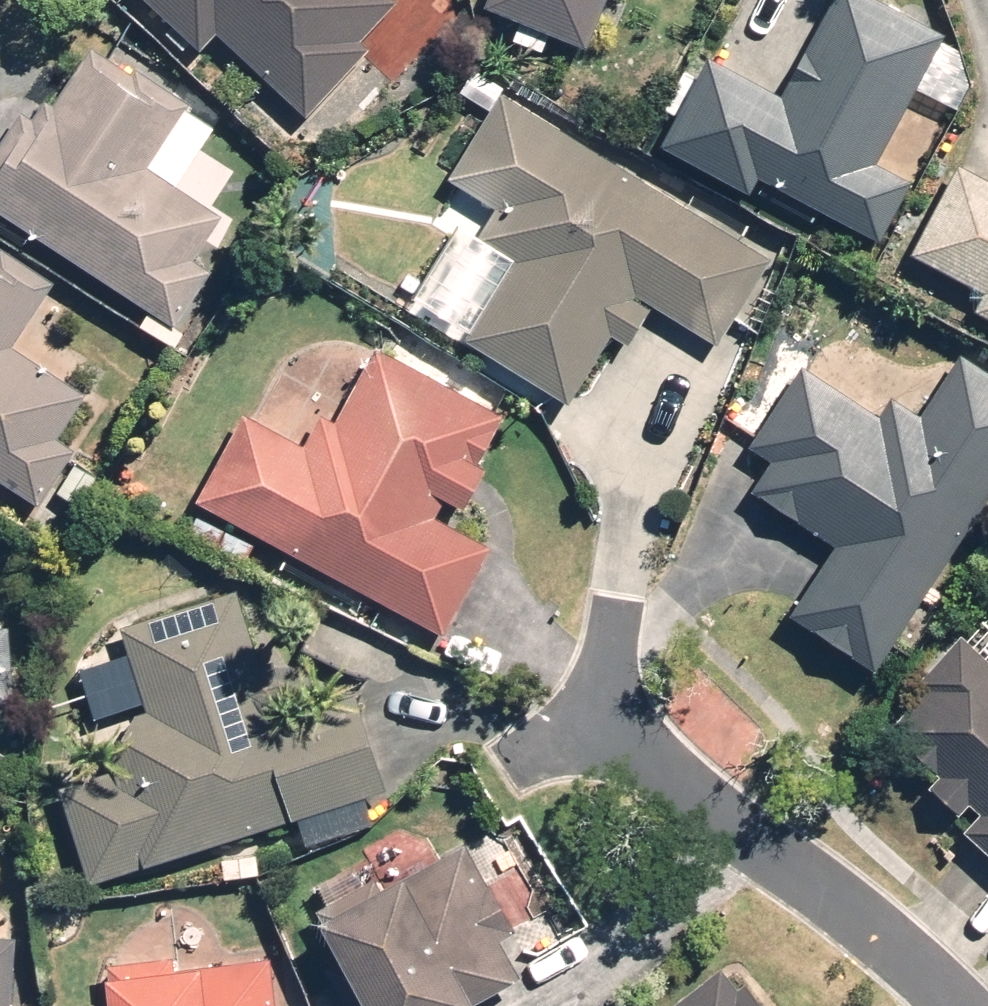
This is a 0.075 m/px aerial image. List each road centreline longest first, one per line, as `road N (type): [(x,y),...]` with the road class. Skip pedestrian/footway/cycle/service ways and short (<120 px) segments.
road 1 (residential): [(952,1005),(607,712)]
road 2 (residential): [(499,771),(607,712)]

